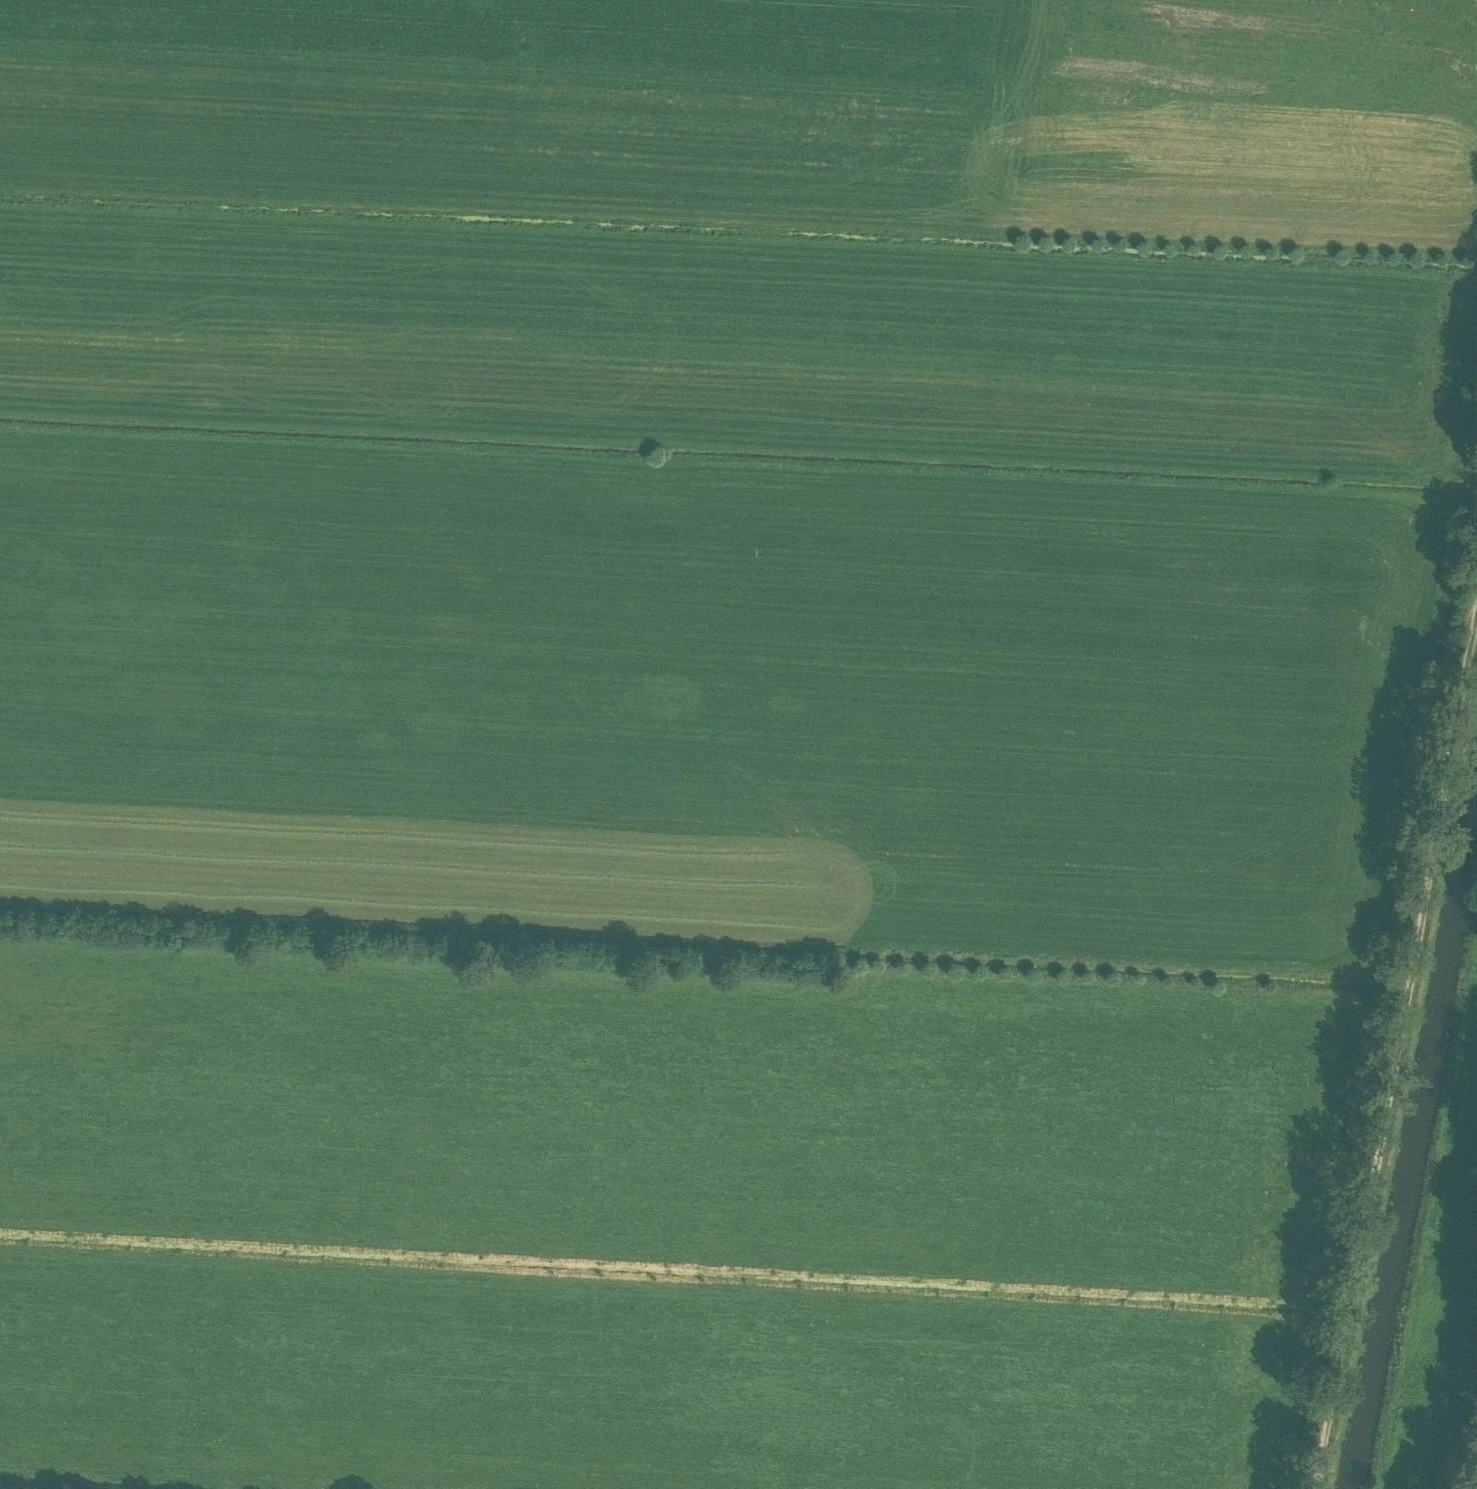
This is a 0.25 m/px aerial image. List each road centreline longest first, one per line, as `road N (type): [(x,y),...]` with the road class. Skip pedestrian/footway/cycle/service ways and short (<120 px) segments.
road 1 (track): [(1305,1488),(1476,575)]

